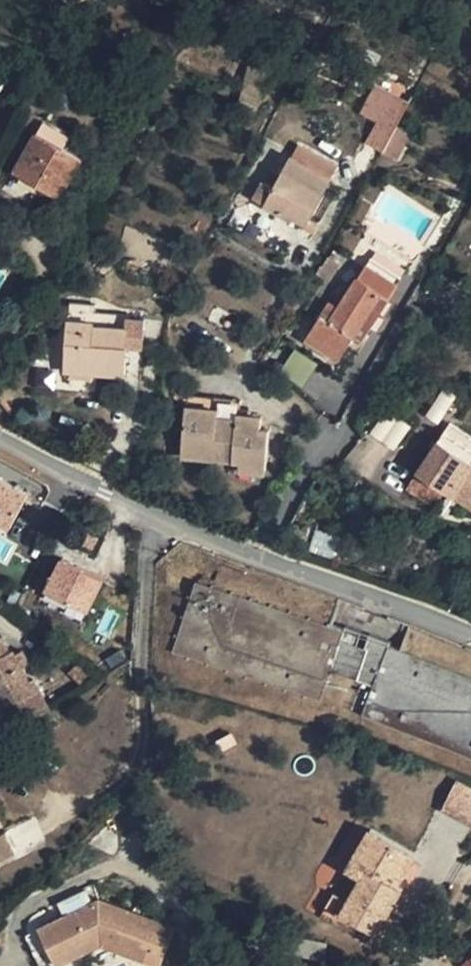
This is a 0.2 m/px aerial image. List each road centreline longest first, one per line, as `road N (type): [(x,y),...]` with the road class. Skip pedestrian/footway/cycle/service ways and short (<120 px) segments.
road 1 (residential): [(265,556),(436,264)]
road 2 (residential): [(265,556),(158,516),(0,432)]
road 3 (residential): [(470,631),(265,556)]

